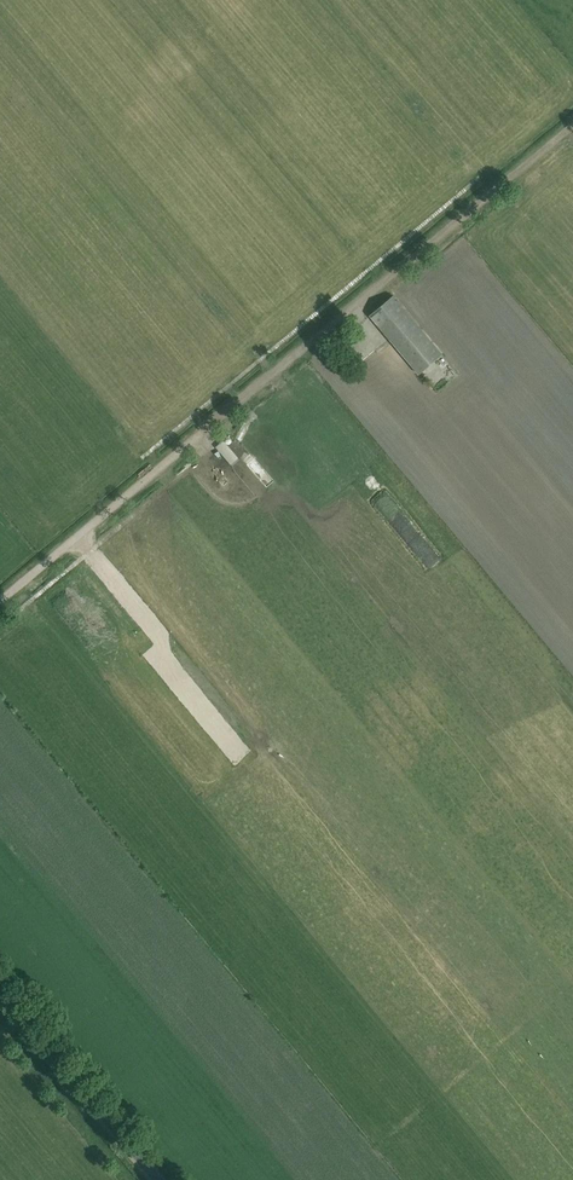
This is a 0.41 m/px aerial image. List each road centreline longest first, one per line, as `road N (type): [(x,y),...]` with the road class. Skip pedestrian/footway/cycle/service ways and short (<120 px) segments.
road 1 (track): [(0,603),(572,128)]
road 2 (unclassified): [(157,1179),(0,990)]

